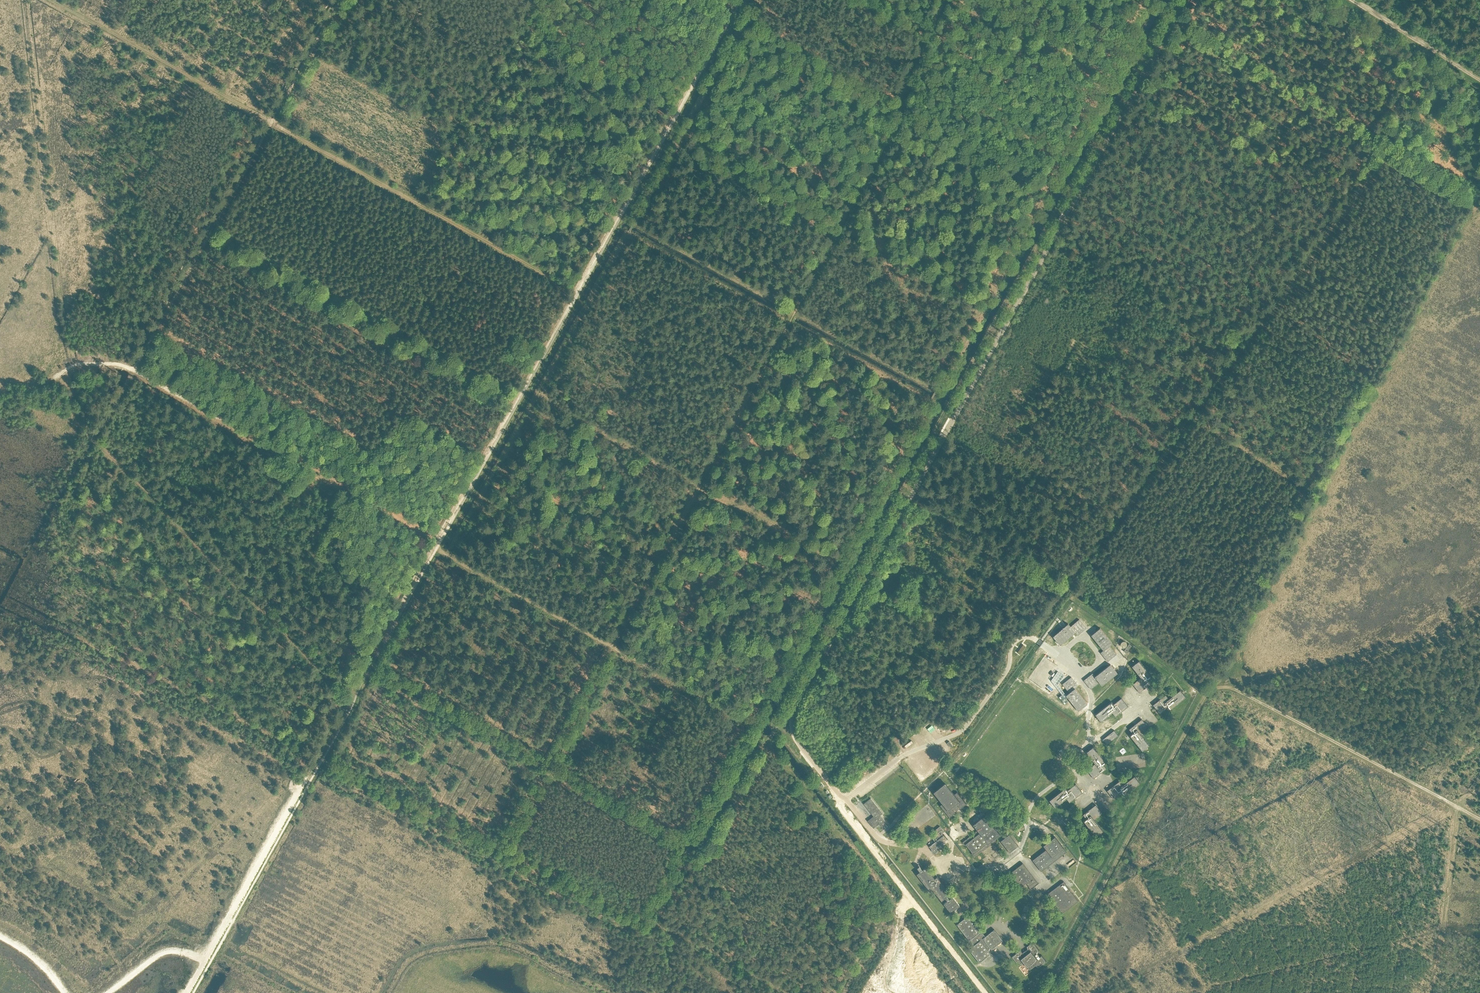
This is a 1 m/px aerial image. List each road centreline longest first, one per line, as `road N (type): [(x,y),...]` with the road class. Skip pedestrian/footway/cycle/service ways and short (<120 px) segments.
road 1 (track): [(736,757),(644,918),(322,758),(737,0)]
road 2 (track): [(501,849),(897,121),(903,86),(944,0)]
road 3 (unclassified): [(1184,0),(797,702),(797,740),(847,799)]
road 4 (track): [(1479,616),(1421,641),(1209,691),(1046,992)]
road 5 (track): [(442,539),(134,369),(82,364),(45,384)]
road 6 (track): [(1151,0),(937,389)]
road 7 (track): [(134,369),(340,0)]
road 8 (track): [(928,404),(736,757)]
road 9 (track): [(434,546),(755,722)]
road 10 (track): [(363,680),(328,680),(98,442)]
road 11 (track): [(688,841),(372,664)]
road 12 (track): [(1172,23),(1471,198)]
road 13 (track): [(1455,805),(1180,948)]
road 14 (track): [(1479,818),(1222,687)]
road 15 (track): [(987,992),(848,817),(834,788)]
road 16 (track): [(1455,805),(1434,992)]
road 17 (track): [(700,483),(544,397)]
road 18 (track): [(900,100),(744,15)]
road 19 (track): [(700,483),(847,565)]
road 20 (track): [(1479,77),(1356,0)]

